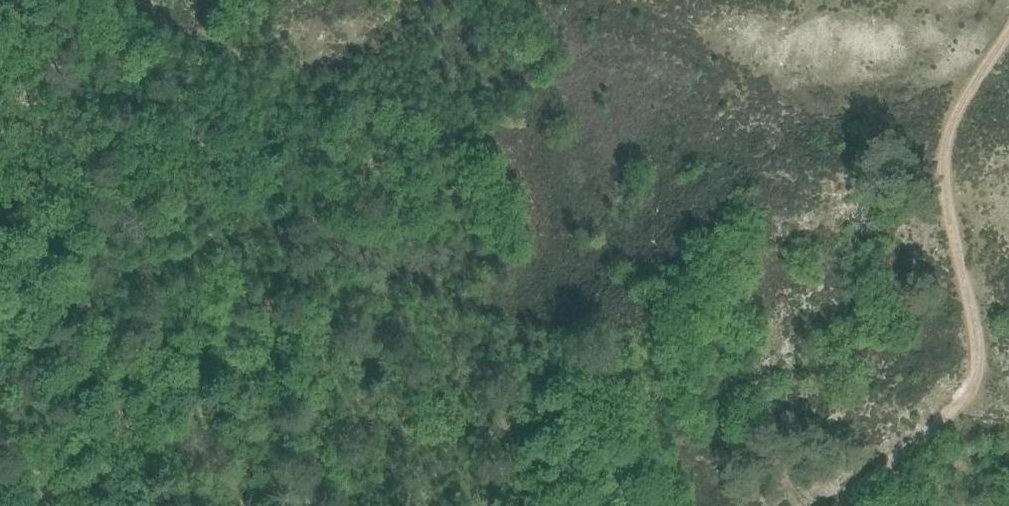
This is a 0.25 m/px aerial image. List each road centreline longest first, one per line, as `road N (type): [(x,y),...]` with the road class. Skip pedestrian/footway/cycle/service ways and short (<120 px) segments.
road 1 (track): [(853,505),(968,394),(975,346),(946,202),(946,148),(959,111),(1008,31)]

